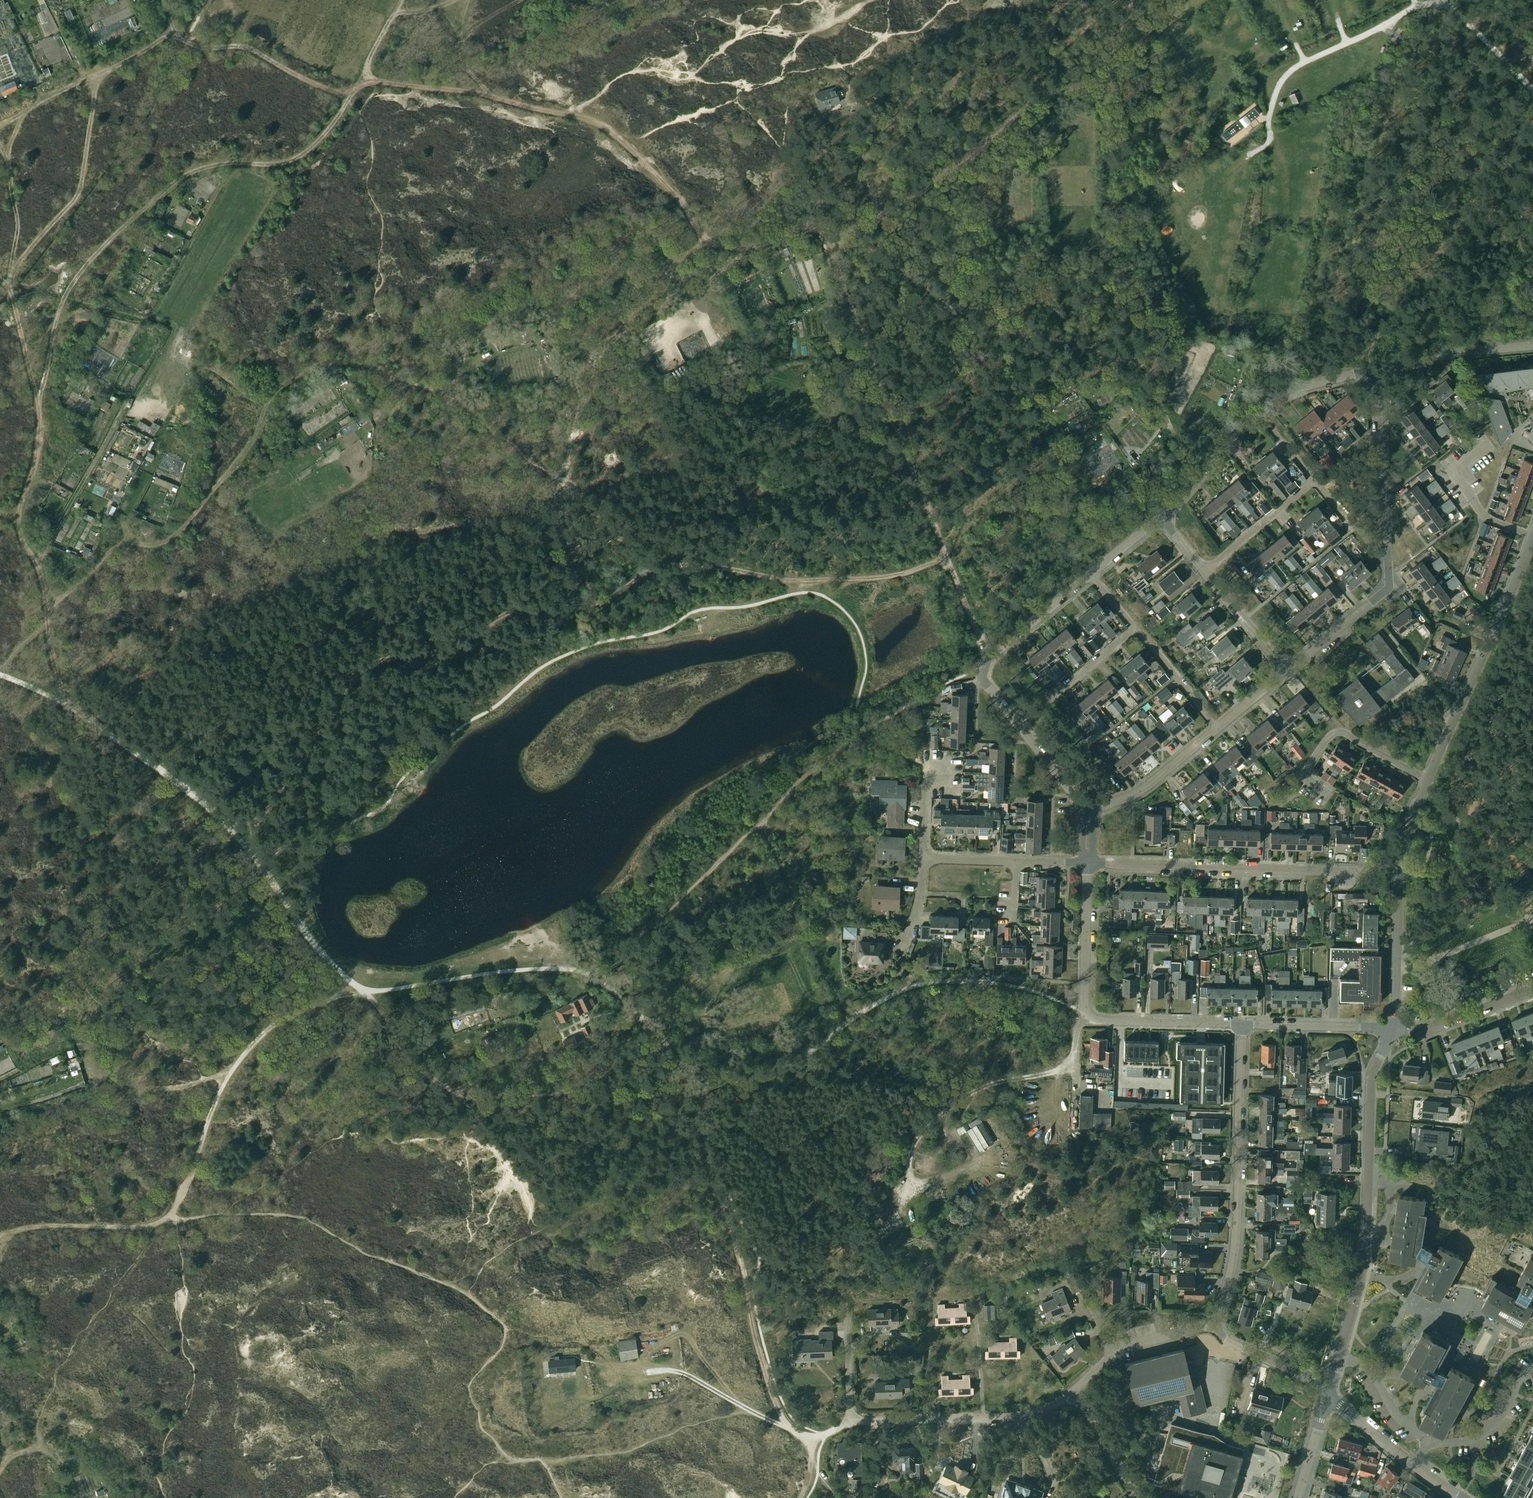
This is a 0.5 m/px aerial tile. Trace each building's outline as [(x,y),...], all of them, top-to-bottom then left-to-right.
[(70,10),(64,12),(68,20),(74,17),(70,10)] [(16,85),(2,91),(4,96),(18,90),(16,85)] [(836,88),(815,94),(821,114),(831,111),(830,107),(840,105),(836,88)] [(1299,92),(1289,96),(1292,104),(1303,100),(1299,92)] [(1253,109),(1222,134),(1227,140),(1258,116),(1253,109)] [(156,223),(154,228),(160,232),(163,227),(156,223)] [(786,246),(779,250),(782,257),(790,254),(787,248),(786,246)] [(148,248),(146,252),(153,256),(155,253),(148,248)] [(1494,372),(1490,368),(1484,373),(1484,374),(1477,375),(1490,391),(1532,384),(1532,387),(1531,387),(1532,389),(1532,366),(1530,366),(1527,362),(1521,367),(1521,368),(1512,369),(1509,365),(1502,370),(1502,371),(1494,372)] [(347,381),(343,375),(333,381),(338,387),(347,381)] [(1443,402),(1446,406),(1452,401),(1447,395),(1452,390),(1448,385),(1452,382),(1446,375),(1439,381),(1440,383),(1433,389),(1438,396),(1433,400),(1438,406),(1443,402)] [(1463,408),(1469,403),(1461,392),(1455,397),(1463,408)] [(1338,403),(1350,418),(1354,415),(1356,417),(1362,412),(1348,395),(1338,403)] [(1500,400),(1481,397),(1500,446),(1512,431),(1500,400)] [(1346,422),(1350,418),(1338,403),(1329,411),(1343,428),(1347,424),(1346,422)] [(1407,427),(1433,408),(1430,404),(1415,415),(1411,409),(1399,418),(1407,427)] [(1414,437),(1426,428),(1421,423),(1436,412),(1433,408),(1407,427),(1414,437)] [(1320,418),(1313,410),(1304,418),(1317,433),(1316,433),(1318,435),(1323,431),(1321,429),(1325,426),(1326,426),(1320,418)] [(1338,432),(1343,428),(1329,411),(1320,418),(1326,426),(1325,426),(1332,433),(1336,430),(1338,432)] [(1426,428),(1414,437),(1421,446),(1433,437),(1438,434),(1437,434),(1447,426),(1448,428),(1452,425),(1444,414),(1440,417),(1444,423),(1435,430),(1434,429),(1429,433),(1426,428)] [(1312,437),(1316,433),(1317,433),(1304,418),(1295,426),(1309,443),(1314,439),(1312,437)] [(354,420),(342,429),(346,436),(359,427),(354,420)] [(1363,434),(1356,425),(1349,430),(1357,439),(1363,434)] [(1437,434),(1438,434),(1440,438),(1450,430),(1448,428),(1447,426),(1437,434)] [(1345,449),(1354,442),(1350,437),(1341,444),(1345,449)] [(1428,456),(1440,447),(1433,437),(1421,446),(1428,456)] [(1524,452),(1511,448),(1508,455),(1521,459),(1524,452)] [(1286,488),(1286,489),(1290,494),(1299,486),(1294,481),(1292,483),(1284,472),(1287,470),(1272,451),(1262,459),(1277,477),(1286,488)] [(139,455),(135,462),(141,465),(144,458),(144,457),(141,456),(139,455)] [(1334,463),(1328,456),(1320,462),(1326,469),(1334,463)] [(1272,479),(1273,480),(1276,478),(1277,477),(1262,459),(1253,467),(1266,483),(1272,479)] [(1532,476),(1532,463),(1523,460),(1519,471),(1532,476)] [(1417,476),(1422,482),(1431,475),(1427,469),(1417,476)] [(1532,480),(1532,476),(1519,471),(1517,477),(1510,474),(1508,480),(1515,482),(1530,488),(1532,480)] [(178,489),(179,487),(158,478),(156,483),(173,490),(174,487),(177,489),(178,489)] [(1282,499),(1289,494),(1276,478),(1269,484),(1282,499)] [(1238,479),(1229,487),(1245,507),(1249,504),(1246,500),(1259,490),(1251,481),(1244,487),(1238,479)] [(1412,504),(1438,484),(1435,480),(1421,491),(1416,485),(1404,494),(1412,504)] [(1526,499),(1530,488),(1515,482),(1511,493),(1526,499)] [(1419,513),(1431,504),(1427,499),(1441,488),(1438,484),(1412,504),(1419,513)] [(1249,513),(1245,507),(1229,487),(1219,495),(1229,506),(1234,502),(1246,516),(1250,513),(1249,513)] [(1522,510),(1526,499),(1511,493),(1507,505),(1522,510)] [(1224,511),(1229,506),(1219,495),(1210,502),(1220,514),(1224,519),(1224,518),(1232,528),(1236,525),(1224,511)] [(1443,510),(1453,503),(1450,499),(1435,510),(1431,504),(1419,513),(1426,523),(1438,514),(1443,510)] [(1498,501),(1492,499),(1489,507),(1495,509),(1498,501)] [(1273,508),(1266,500),(1261,504),(1264,508),(1261,510),(1265,514),(1273,508)] [(1210,522),(1220,514),(1210,502),(1201,510),(1210,522)] [(1453,503),(1443,510),(1446,514),(1456,507),(1453,503)] [(1245,507),(1249,513),(1253,509),(1249,504),(1245,507)] [(111,505),(107,512),(113,515),(116,508),(111,505)] [(1518,521),(1522,510),(1507,505),(1502,516),(1518,521)] [(1322,533),(1332,545),(1342,537),(1335,529),(1329,533),(1321,524),(1327,519),(1317,507),(1307,515),(1322,533)] [(1330,508),(1324,512),(1328,517),(1334,512),(1330,508)] [(1438,514),(1426,523),(1433,532),(1445,523),(1438,514)] [(1318,536),(1322,533),(1307,515),(1298,523),(1307,535),(1313,530),(1318,536)] [(1228,531),(1232,528),(1224,518),(1224,519),(1220,522),(1228,531)] [(1488,523),(1484,522),(1480,532),(1484,533),(1488,523)] [(1492,544),(1507,549),(1511,538),(1496,532),(1492,544)] [(1351,533),(1348,536),(1356,545),(1359,543),(1351,533)] [(1284,554),(1287,558),(1295,568),(1299,564),(1288,550),(1293,546),(1284,534),(1274,542),(1284,554)] [(1317,549),(1306,535),(1300,540),(1311,554),(1317,549)] [(1274,561),(1284,554),(1274,542),(1265,550),(1274,561)] [(1503,560),(1507,549),(1492,544),(1488,555),(1503,560)] [(85,547),(82,554),(84,555),(88,557),(90,552),(91,549),(85,547)] [(1269,566),(1274,561),(1265,550),(1256,557),(1265,569),(1269,573),(1277,583),(1281,579),(1269,566)] [(1318,562),(1322,568),(1336,556),(1331,550),(1318,562)] [(1157,551),(1138,567),(1147,578),(1166,562),(1157,551)] [(1341,556),(1360,580),(1370,572),(1360,560),(1354,565),(1345,553),(1341,556)] [(1499,572),(1503,560),(1488,555),(1484,566),(1499,572)] [(1351,588),(1360,580),(1341,556),(1337,559),(1346,571),(1341,576),(1351,588)] [(1256,577),(1265,569),(1256,557),(1247,565),(1256,577)] [(1440,557),(1431,564),(1434,567),(1443,560),(1440,557)] [(1291,571),(1295,568),(1287,558),(1284,561),(1291,571)] [(1424,590),(1436,581),(1432,575),(1446,564),(1443,560),(1434,567),(1429,571),(1417,580),(1424,590)] [(1326,572),(1322,568),(1318,562),(1311,568),(1320,578),(1321,577),(1326,583),(1331,579),(1326,573),(1326,572)] [(1422,562),(1410,571),(1417,580),(1429,571),(1422,562)] [(1495,583),(1499,572),(1484,566),(1480,577),(1495,583)] [(1183,583),(1173,571),(1159,583),(1169,595),(1183,583)] [(1273,586),(1277,583),(1269,573),(1265,576),(1273,586)] [(1461,583),(1455,575),(1445,583),(1451,591),(1461,583)] [(1491,594),(1495,583),(1480,577),(1475,588),(1491,594)] [(1148,584),(1143,578),(1132,587),(1137,593),(1148,584)] [(1307,581),(1328,607),(1337,599),(1328,588),(1322,592),(1311,578),(1307,581)] [(1319,614),(1328,607),(1307,581),(1303,585),(1315,598),(1309,603),(1319,614)] [(1432,599),(1443,590),(1436,581),(1424,590),(1432,599)] [(1443,590),(1432,599),(1439,609),(1451,600),(1443,590)] [(1146,595),(1142,598),(1146,603),(1153,597),(1149,592),(1146,595)] [(1201,604),(1192,593),(1174,607),(1179,614),(1182,611),(1186,616),(1201,604)] [(1319,614),(1309,603),(1304,607),(1292,593),(1289,596),(1296,606),(1300,610),(1309,622),(1319,614)] [(1292,609),(1296,606),(1289,596),(1285,600),(1292,609)] [(1156,613),(1166,605),(1161,600),(1151,608),(1156,613)] [(1102,629),(1110,638),(1115,634),(1105,621),(1114,614),(1107,606),(1102,609),(1097,603),(1087,611),(1102,629)] [(1166,605),(1156,613),(1161,619),(1171,611),(1166,605)] [(1400,632),(1417,619),(1409,609),(1392,622),(1400,632)] [(1300,630),(1309,622),(1300,610),(1291,618),(1300,630)] [(1098,632),(1102,629),(1087,611),(1078,619),(1088,631),(1093,626),(1098,632)] [(1179,630),(1174,635),(1180,643),(1186,639),(1188,641),(1200,630),(1206,637),(1218,626),(1210,616),(1202,622),(1201,620),(1192,628),(1189,623),(1179,630)] [(1434,630),(1427,620),(1420,626),(1427,635),(1434,630)] [(1070,652),(1077,662),(1081,659),(1074,649),(1070,645),(1075,640),(1066,628),(1057,636),(1066,648),(1070,652)] [(1398,674),(1405,669),(1392,654),(1393,653),(1378,633),(1364,643),(1379,663),(1385,658),(1398,674)] [(1096,635),(1088,641),(1095,651),(1102,646),(1103,645),(1096,635)] [(1443,656),(1461,663),(1466,652),(1454,647),(1457,642),(1442,635),(1440,641),(1444,642),(1441,648),(1446,650),(1443,656)] [(1057,655),(1066,648),(1057,636),(1047,644),(1057,655)] [(1235,647),(1226,636),(1209,650),(1205,645),(1196,652),(1205,663),(1217,654),(1221,659),(1235,647)] [(1048,663),(1057,655),(1047,644),(1038,651),(1048,663)] [(1083,648),(1089,656),(1094,652),(1087,644),(1083,648)] [(1038,670),(1048,663),(1038,651),(1029,659),(1038,670)] [(1073,665),(1077,662),(1070,652),(1066,655),(1073,665)] [(1129,662),(1144,679),(1147,676),(1143,670),(1149,665),(1139,654),(1129,662)] [(1461,663),(1443,656),(1441,662),(1436,659),(1431,670),(1453,680),(1461,663)] [(1215,675),(1209,679),(1218,690),(1224,685),(1235,676),(1239,680),(1253,668),(1243,657),(1225,672),(1222,669),(1215,675)] [(1421,658),(1417,667),(1424,670),(1427,661),(1421,658)] [(1140,682),(1144,679),(1129,662),(1120,669),(1130,681),(1135,677),(1140,682)] [(1051,667),(1059,677),(1061,675),(1063,673),(1055,664),(1051,667)] [(1032,665),(1027,669),(1034,678),(1040,674),(1032,665)] [(1055,680),(1059,677),(1051,667),(1047,670),(1055,680)] [(1405,669),(1398,674),(1370,697),(1356,679),(1333,697),(1334,697),(1354,718),(1355,719),(1356,719),(1357,720),(1359,720),(1360,720),(1361,720),(1362,720),(1363,719),(1378,708),(1383,715),(1391,710),(1385,702),(1415,679),(1406,669),(1405,669)] [(1157,680),(1161,685),(1169,679),(1168,678),(1165,673),(1157,680)] [(1098,687),(1108,698),(1117,691),(1108,679),(1098,687)] [(1142,696),(1133,685),(1128,690),(1137,701),(1142,696)] [(1099,706),(1108,698),(1098,687),(1089,694),(1099,706)] [(1173,695),(1167,687),(1157,695),(1164,703),(1173,695)] [(1289,701),(1299,714),(1306,708),(1311,713),(1320,706),(1312,696),(1306,701),(1299,693),(1289,701)] [(941,707),(966,708),(967,695),(952,694),(951,704),(948,704),(948,702),(941,702),(941,707)] [(1093,710),(1099,706),(1089,694),(1080,702),(1101,727),(1105,724),(1093,710)] [(1112,703),(1119,712),(1123,709),(1115,700),(1112,703)] [(1292,720),(1299,714),(1289,701),(1279,710),(1286,718),(1280,723),(1287,732),(1296,725),(1292,720)] [(1097,731),(1101,727),(1080,702),(1071,710),(1080,721),(1085,717),(1097,731)] [(1115,716),(1119,712),(1112,703),(1108,706),(1115,716)] [(1168,709),(1183,726),(1192,718),(1183,706),(1177,711),(1172,705),(1172,706),(1168,709)] [(966,721),(966,708),(941,707),(941,712),(947,713),(947,711),(951,711),(951,720),(966,721)] [(1173,734),(1183,726),(1168,709),(1159,717),(1165,724),(1170,730),(1173,734)] [(1287,732),(1280,723),(1274,728),(1267,719),(1257,728),(1267,740),(1274,735),(1278,739),(1287,732)] [(965,733),(966,721),(951,720),(950,730),(946,729),(946,728),(940,727),(939,732),(965,733)] [(1158,722),(1155,724),(1164,735),(1168,731),(1163,725),(1160,721),(1158,722)] [(1142,740),(1152,752),(1161,744),(1152,732),(1146,737),(1135,723),(1131,726),(1138,736),(1142,740)] [(1134,739),(1138,736),(1131,726),(1127,729),(1134,739)] [(1099,737),(1105,733),(1101,728),(1095,732),(1099,737)] [(1260,746),(1267,740),(1257,728),(1247,736),(1253,745),(1247,749),(1255,759),(1264,751),(1260,746)] [(965,746),(965,733),(939,732),(939,737),(946,738),(946,736),(950,736),(950,745),(965,746)] [(1142,759),(1133,748),(1128,752),(1116,738),(1112,741),(1133,767),(1142,759)] [(1142,759),(1152,752),(1142,740),(1133,748),(1142,759)] [(1124,775),(1133,767),(1112,741),(1109,745),(1120,758),(1114,763),(1124,775)] [(1300,741),(1293,744),(1297,758),(1305,755),(1300,741)] [(1333,772),(1347,752),(1337,745),(1328,758),(1334,762),(1329,769),(1333,772)] [(1255,759),(1247,749),(1242,754),(1235,746),(1225,754),(1235,767),(1242,761),(1246,766),(1255,759)] [(978,760),(1004,761),(1005,748),(989,747),(989,757),(986,756),(986,755),(978,754),(978,760)] [(1357,759),(1347,752),(1333,772),(1337,775),(1341,768),(1348,772),(1357,759)] [(1228,773),(1235,767),(1225,754),(1214,763),(1221,771),(1215,776),(1223,785),(1232,778),(1228,773)] [(1104,762),(1111,772),(1116,768),(1108,759),(1104,762)] [(1004,773),(1004,761),(978,760),(978,764),(978,765),(985,765),(985,763),(989,764),(988,773),(1004,773)] [(1363,789),(1374,768),(1364,762),(1356,776),(1362,780),(1358,787),(1363,789)] [(1377,788),(1385,774),(1374,768),(1363,789),(1367,792),(1371,784),(1377,788)] [(1004,773),(988,773),(977,772),(977,785),(1003,786),(1004,773)] [(1223,785),(1215,776),(1210,781),(1203,772),(1193,781),(1203,793),(1210,787),(1214,792),(1223,785)] [(1326,772),(1322,778),(1326,781),(1330,775),(1326,772)] [(1383,801),(1395,779),(1385,774),(1377,788),(1383,791),(1379,798),(1383,801)] [(1330,776),(1326,781),(1331,784),(1335,778),(1330,776)] [(1383,801),(1384,801),(1388,803),(1392,796),(1398,799),(1406,785),(1395,779),(1383,801)] [(904,807),(905,787),(892,786),(892,781),(885,780),(885,782),(874,781),(874,793),(882,793),(881,806),(890,806),(890,824),(901,824),(902,807),(904,807)] [(1196,799),(1203,793),(1193,781),(1182,789),(1189,797),(1183,802),(1191,812),(1200,804),(1196,799)] [(1002,799),(1003,786),(977,785),(977,790),(984,790),(984,789),(988,789),(987,798),(1002,799)] [(1233,797),(1239,805),(1243,806),(1246,806),(1246,805),(1238,793),(1235,796),(1233,797)] [(1358,799),(1357,800),(1362,802),(1366,795),(1361,793),(1358,799)] [(956,814),(949,814),(949,809),(947,809),(948,799),(940,798),(940,808),(934,808),(933,825),(941,825),(941,833),(956,833),(956,814)] [(1379,798),(1374,808),(1379,811),(1384,801),(1383,801),(1379,798)] [(1016,812),(1042,814),(1042,801),(1027,800),(1027,810),(1023,809),(1023,808),(1016,808),(1016,812)] [(1144,827),(1161,828),(1161,818),(1168,819),(1168,815),(1171,815),(1171,807),(1159,807),(1159,814),(1145,814),(1144,827)] [(976,834),(977,815),(969,815),(969,810),(956,809),(956,814),(956,833),(956,834),(968,835),(968,834),(976,834)] [(977,815),(976,834),(991,834),(991,823),(999,823),(999,810),(984,810),(984,815),(977,815)] [(1255,810),(1255,823),(1264,823),(1265,810),(1255,810)] [(1220,844),(1221,812),(1216,811),(1216,825),(1217,825),(1217,829),(1208,829),(1207,844),(1220,844)] [(1275,811),(1267,811),(1267,821),(1275,821),(1275,811)] [(1041,826),(1042,814),(1016,812),(1016,818),(1023,818),(1023,816),(1026,816),(1026,825),(1041,826)] [(1233,845),(1233,829),(1224,829),(1224,826),(1226,826),(1226,812),(1221,812),(1220,844),(1233,845)] [(1245,845),(1246,819),(1241,819),(1241,826),(1243,826),(1242,830),(1233,829),(1233,845),(1245,845)] [(1246,819),(1245,845),(1258,845),(1259,830),(1250,830),(1250,826),(1251,826),(1251,819),(1246,819)] [(1283,848),(1284,822),(1279,822),(1279,829),(1280,829),(1280,833),(1271,833),(1270,848),(1283,848)] [(1296,849),(1296,833),(1287,833),(1287,830),(1289,830),(1289,823),(1284,822),(1283,848),(1296,849)] [(1308,849),(1309,823),(1304,823),(1304,830),(1305,830),(1305,834),(1296,833),(1296,849),(1308,849)] [(1309,823),(1308,849),(1321,849),(1322,834),(1312,834),(1313,830),(1314,830),(1314,823),(1309,823)] [(1204,824),(1200,824),(1196,824),(1196,836),(1204,836),(1204,824)] [(1041,839),(1041,826),(1026,825),(1026,835),(1022,835),(1022,833),(1015,833),(1015,838),(1041,839)] [(1347,850),(1348,831),(1341,831),(1341,826),(1330,825),(1329,837),(1335,838),(1335,850),(1347,850)] [(1348,831),(1347,850),(1359,851),(1360,838),(1366,838),(1366,826),(1355,826),(1354,832),(1348,831)] [(1161,837),(1161,828),(1144,827),(1144,840),(1167,841),(1166,846),(1179,846),(1179,834),(1167,833),(1167,837),(1161,837)] [(902,859),(904,838),(883,837),(882,857),(902,859)] [(1012,837),(1002,837),(1001,851),(1011,852),(1012,837)] [(1040,852),(1041,839),(1015,838),(1014,843),(1021,843),(1021,841),(1025,841),(1025,851),(1040,852)] [(1037,891),(1054,892),(1055,877),(1029,876),(1029,882),(1037,882),(1037,891)] [(1531,879),(1514,885),(1520,899),(1528,895),(1527,892),(1532,890),(1532,885),(1531,879)] [(897,908),(898,887),(878,887),(877,907),(897,908)] [(1131,906),(1132,890),(1119,890),(1119,895),(1113,894),(1112,909),(1119,909),(1119,906),(1125,906),(1125,909),(1125,919),(1131,919),(1131,912),(1131,906)] [(1131,906),(1144,906),(1144,891),(1132,890),(1131,906)] [(1054,906),(1054,892),(1037,891),(1036,900),(1028,900),(1028,905),(1040,905),(1051,906),(1054,906)] [(1143,911),(1156,912),(1156,891),(1144,891),(1144,906),(1143,911)] [(1156,912),(1155,920),(1161,920),(1162,907),(1169,907),(1169,891),(1156,891),(1156,912)] [(1195,926),(1196,896),(1183,896),(1182,912),(1189,912),(1188,925),(1195,926)] [(1207,912),(1208,897),(1196,896),(1195,926),(1195,927),(1201,927),(1202,912),(1207,912)] [(1220,913),(1221,897),(1208,897),(1207,912),(1215,913),(1214,926),(1220,926),(1220,919),(1220,913)] [(1221,897),(1220,913),(1233,913),(1233,897),(1221,897)] [(1258,927),(1259,898),(1247,898),(1246,914),(1253,914),(1253,927),(1258,927)] [(1272,914),(1272,899),(1259,898),(1258,927),(1258,934),(1264,934),(1264,914),(1272,914)] [(1284,934),(1285,899),(1272,899),(1272,914),(1279,914),(1278,927),(1279,928),(1279,934),(1284,934)] [(1285,899),(1284,934),(1287,935),(1288,928),(1289,928),(1290,915),(1297,915),(1297,899),(1285,899)] [(1363,929),(1379,930),(1379,913),(1376,913),(1376,908),(1363,907),(1363,913),(1358,913),(1358,929),(1363,929)] [(1041,926),(1059,926),(1059,912),(1051,912),(1039,911),(1034,911),(1033,916),(1041,917),(1041,926)] [(943,932),(944,916),(931,916),(930,926),(921,926),(920,938),(934,939),(934,932),(943,932)] [(944,916),(943,932),(953,933),(952,939),(964,940),(964,927),(957,927),(957,917),(944,916)] [(992,945),(993,933),(993,924),(989,924),(989,918),(973,917),(972,932),(985,932),(984,945),(992,945)] [(856,926),(843,926),(843,937),(855,937),(856,926)] [(1058,941),(1059,926),(1041,926),(1041,935),(1033,935),(1032,940),(1058,941)] [(1363,929),(1358,929),(1348,928),(1347,938),(1354,939),(1354,936),(1362,936),(1362,946),(1378,946),(1379,930),(1363,929)] [(1200,934),(1190,934),(1190,936),(1192,936),(1191,948),(1199,948),(1200,934)] [(1147,947),(1167,948),(1168,936),(1147,935),(1147,947)] [(1011,945),(1010,945),(1002,945),(1002,937),(997,937),(996,963),(1011,963),(1011,945)] [(1011,945),(1011,963),(1025,964),(1025,946),(1016,946),(1016,937),(1011,937),(1010,945),(1011,945)] [(883,959),(883,943),(859,942),(859,958),(883,959)] [(1044,960),(1061,961),(1062,947),(1036,946),(1036,943),(1032,943),(1031,953),(1036,953),(1036,951),(1044,951),(1044,960)] [(1330,947),(1330,960),(1343,960),(1343,948),(1330,947)] [(1340,979),(1339,1000),(1362,1000),(1362,1002),(1379,1003),(1380,957),(1380,954),(1378,954),(1378,948),(1355,948),(1355,958),(1359,958),(1358,980),(1340,979)] [(929,957),(928,965),(941,965),(941,957),(929,957)] [(1061,975),(1061,961),(1044,960),(1043,961),(1036,961),(1036,965),(1043,965),(1043,975),(1061,975)] [(1198,961),(1189,960),(1188,973),(1197,974),(1198,961)] [(1201,960),(1200,976),(1208,976),(1209,961),(1201,960)] [(1144,962),(1135,962),(1135,975),(1144,975),(1144,962)] [(1231,1004),(1232,988),(1224,988),(1225,969),(1220,969),(1220,975),(1219,975),(1219,982),(1219,988),(1219,1003),(1231,1004)] [(1191,980),(1180,979),(1180,971),(1174,971),(1174,982),(1178,982),(1178,996),(1191,997),(1191,980)] [(1168,980),(1168,973),(1153,972),(1152,979),(1151,979),(1150,996),(1164,996),(1164,980),(1168,980)] [(1125,973),(1125,974),(1117,973),(1116,983),(1122,983),(1122,995),(1136,995),(1136,978),(1134,978),(1134,973),(1125,973)] [(1244,1004),(1244,976),(1239,976),(1239,988),(1232,988),(1231,1004),(1244,1004)] [(1244,976),(1244,1004),(1256,1004),(1257,989),(1249,988),(1249,976),(1244,976)] [(1283,983),(1283,977),(1278,977),(1278,990),(1271,990),(1271,984),(1265,984),(1264,999),(1270,999),(1270,1005),(1283,1005),(1283,989),(1283,983)] [(1308,1006),(1309,977),(1303,977),(1303,990),(1296,990),(1295,1005),(1308,1006)] [(1309,977),(1308,1006),(1320,1006),(1321,990),(1313,990),(1314,977),(1309,977)] [(1219,988),(1206,987),(1206,1003),(1219,1003),(1219,988)] [(1295,1005),(1296,990),(1283,989),(1283,1005),(1295,1005)] [(588,1000),(586,995),(569,1004),(569,1005),(561,1008),(555,1011),(561,1023),(569,1019),(567,1014),(572,1011),(575,1017),(592,1008),(591,1006),(595,1004),(592,998),(588,1000)] [(1524,1016),(1530,1030),(1532,1029),(1532,1012),(1524,1016)] [(1518,1035),(1530,1030),(1524,1016),(1513,1020),(1518,1035)] [(585,1037),(595,1033),(590,1024),(581,1028),(585,1037)] [(1487,1030),(1492,1045),(1504,1040),(1499,1026),(1487,1030)] [(1511,1039),(1507,1028),(1501,1031),(1505,1042),(1511,1039)] [(1495,1050),(1492,1045),(1487,1030),(1475,1034),(1481,1049),(1488,1047),(1492,1058),(1497,1056),(1495,1050)] [(610,1039),(607,1034),(601,1037),(603,1042),(604,1043),(610,1040),(610,1039)] [(1474,1052),(1481,1049),(1475,1034),(1464,1039),(1469,1054),(1472,1059),(1476,1058),(1474,1052)] [(490,1035),(485,1038),(488,1044),(493,1041),(490,1035)] [(575,1035),(564,1041),(568,1049),(579,1043),(575,1035)] [(1106,1038),(1091,1038),(1090,1058),(1104,1058),(1103,1066),(1111,1066),(1112,1051),(1105,1051),(1106,1038)] [(1472,1059),(1469,1054),(1464,1039),(1452,1043),(1457,1058),(1464,1055),(1471,1072),(1476,1070),(1472,1059)] [(1124,1041),(1123,1059),(1135,1059),(1135,1041),(1124,1041)] [(1135,1041),(1135,1059),(1146,1059),(1146,1042),(1135,1041)] [(1146,1042),(1146,1059),(1157,1060),(1157,1042),(1146,1042)] [(1179,1042),(1179,1052),(1180,1052),(1180,1058),(1184,1058),(1184,1063),(1183,1063),(1183,1081),(1184,1081),(1184,1092),(1182,1092),(1182,1101),(1220,1102),(1220,1093),(1219,1093),(1219,1082),(1220,1082),(1221,1064),(1219,1064),(1220,1053),(1221,1053),(1221,1044),(1179,1042)] [(1261,1044),(1261,1060),(1267,1060),(1267,1066),(1273,1066),(1273,1061),(1274,1061),(1274,1045),(1261,1044)] [(1300,1046),(1286,1045),(1285,1062),(1291,1062),(1291,1067),(1291,1071),(1292,1073),(1295,1073),(1295,1077),(1297,1077),(1297,1088),(1306,1088),(1307,1058),(1300,1058),(1300,1046)] [(1342,1047),(1328,1051),(1330,1058),(1317,1062),(1321,1073),(1333,1069),(1331,1064),(1346,1060),(1342,1047)] [(1461,1071),(1453,1049),(1445,1051),(1453,1074),(1461,1071)] [(1495,1050),(1497,1056),(1499,1060),(1503,1059),(1499,1049),(1495,1050)] [(1476,1058),(1472,1059),(1476,1070),(1480,1068),(1476,1058)] [(1500,1067),(1497,1061),(1488,1065),(1490,1071),(1500,1067)] [(1420,1066),(1405,1064),(1403,1078),(1418,1080),(1418,1083),(1425,1084),(1426,1070),(1420,1069),(1420,1066)] [(1324,1092),(1324,1099),(1336,1099),(1336,1094),(1351,1094),(1351,1092),(1352,1092),(1352,1086),(1351,1086),(1351,1075),(1337,1074),(1337,1075),(1329,1074),(1329,1093),(1324,1092)] [(1434,1092),(1451,1093),(1451,1095),(1454,1095),(1458,1095),(1458,1090),(1457,1090),(1457,1088),(1452,1088),(1452,1082),(1435,1081),(1434,1092)] [(1080,1094),(1079,1127),(1111,1129),(1111,1113),(1092,1112),(1093,1095),(1080,1094)] [(1260,1107),(1272,1107),(1273,1095),(1260,1095),(1260,1107)] [(1424,1101),(1423,1116),(1448,1119),(1450,1106),(1461,1107),(1462,1099),(1453,1098),(1452,1098),(1452,1100),(1452,1104),(1424,1101)] [(1321,1117),(1350,1118),(1350,1106),(1334,1105),(1334,1113),(1321,1113),(1321,1117)] [(1272,1120),(1272,1119),(1272,1113),(1272,1107),(1260,1107),(1259,1119),(1272,1120)] [(1186,1112),(1174,1112),(1173,1122),(1185,1123),(1186,1112)] [(1349,1131),(1350,1118),(1321,1117),(1321,1122),(1334,1122),(1333,1130),(1349,1131)] [(1202,1132),(1219,1132),(1220,1119),(1192,1118),(1192,1138),(1202,1138),(1202,1132)] [(1272,1120),(1259,1119),(1259,1131),(1284,1132),(1284,1126),(1278,1126),(1278,1120),(1272,1120)] [(966,1131),(978,1152),(994,1142),(982,1121),(976,1124),(976,1125),(966,1131)] [(1421,1128),(1419,1150),(1452,1154),(1453,1146),(1448,1145),(1449,1131),(1421,1128)] [(1283,1138),(1284,1132),(1259,1131),(1259,1144),(1271,1144),(1271,1138),(1283,1138)] [(1302,1134),(1298,1134),(1298,1142),(1286,1141),(1286,1148),(1301,1148),(1302,1134)] [(1201,1158),(1218,1158),(1219,1145),(1206,1145),(1206,1142),(1195,1141),(1195,1156),(1190,1155),(1189,1164),(1201,1164),(1201,1158)] [(1320,1154),(1348,1155),(1349,1143),(1333,1142),(1333,1148),(1317,1148),(1317,1144),(1304,1143),(1304,1154),(1320,1154)] [(1463,1145),(1456,1144),(1454,1162),(1461,1162),(1463,1145)] [(1303,1151),(1286,1151),(1286,1159),(1298,1159),(1298,1163),(1296,1163),(1296,1169),(1303,1169),(1303,1151)] [(1348,1167),(1348,1155),(1320,1154),(1320,1159),(1332,1159),(1332,1167),(1348,1167)] [(1258,1168),(1283,1169),(1283,1163),(1271,1163),(1271,1157),(1258,1156),(1258,1168)] [(1283,1174),(1283,1169),(1258,1168),(1257,1181),(1271,1181),(1271,1174),(1283,1174)] [(1189,1190),(1199,1190),(1199,1184),(1218,1184),(1218,1171),(1193,1170),(1193,1181),(1187,1181),(1187,1182),(1178,1181),(1178,1189),(1189,1190)] [(1175,1181),(1164,1180),(1164,1189),(1175,1189),(1175,1181)] [(1431,1194),(1422,1189),(1418,1198),(1400,1195),(1391,1251),(1390,1258),(1405,1260),(1416,1262),(1417,1254),(1427,1259),(1415,1282),(1413,1287),(1424,1293),(1426,1288),(1442,1296),(1449,1283),(1450,1282),(1476,1286),(1485,1291),(1489,1293),(1483,1306),(1512,1322),(1522,1327),(1532,1305),(1532,1302),(1531,1301),(1532,1299),(1532,1297),(1532,1256),(1531,1255),(1523,1270),(1519,1278),(1524,1281),(1519,1291),(1492,1276),(1491,1280),(1460,1264),(1463,1258),(1436,1243),(1433,1249),(1423,1243),(1426,1225),(1427,1219),(1431,1194)] [(1257,1205),(1283,1206),(1283,1200),(1283,1199),(1276,1199),(1276,1193),(1270,1193),(1257,1193),(1257,1205)] [(1317,1223),(1333,1224),(1334,1195),(1318,1194),(1317,1223)] [(1217,1197),(1192,1196),(1192,1205),(1189,1205),(1189,1216),(1200,1216),(1200,1210),(1217,1210),(1217,1197)] [(1290,1206),(1283,1206),(1257,1205),(1256,1217),(1274,1218),(1276,1216),(1276,1212),(1296,1212),(1296,1208),(1296,1206),(1293,1206),(1291,1206),(1290,1206)] [(1199,1229),(1192,1229),(1192,1242),(1204,1242),(1204,1236),(1216,1236),(1217,1223),(1199,1222),(1199,1229)] [(1298,1224),(1283,1224),(1283,1232),(1295,1233),(1295,1227),(1298,1227),(1298,1224)] [(1171,1235),(1171,1238),(1186,1239),(1187,1229),(1179,1229),(1179,1235),(1171,1235)] [(1269,1244),(1286,1244),(1286,1238),(1276,1238),(1276,1230),(1269,1229),(1269,1232),(1256,1231),(1256,1244),(1269,1244)] [(1162,1242),(1161,1256),(1176,1256),(1176,1242),(1162,1242)] [(1190,1265),(1210,1266),(1211,1252),(1196,1252),(1196,1244),(1181,1243),(1181,1256),(1190,1256),(1190,1265)] [(1286,1251),(1286,1244),(1269,1244),(1256,1244),(1255,1256),(1269,1256),(1269,1250),(1286,1251)] [(1153,1266),(1153,1272),(1146,1272),(1146,1280),(1138,1280),(1137,1301),(1151,1301),(1151,1288),(1158,1288),(1159,1266),(1153,1266)] [(1105,1277),(1104,1300),(1119,1300),(1120,1284),(1126,1284),(1126,1271),(1120,1271),(1120,1278),(1105,1277)] [(1276,1271),(1272,1286),(1284,1290),(1288,1274),(1276,1271)] [(1257,1274),(1255,1280),(1269,1284),(1271,1276),(1266,1274),(1265,1276),(1257,1274)] [(1167,1275),(1159,1275),(1159,1283),(1167,1283),(1167,1275)] [(1083,1299),(1074,1276),(1067,1279),(1076,1302),(1082,1300),(1083,1299)] [(1204,1284),(1194,1284),(1194,1277),(1177,1277),(1177,1284),(1184,1284),(1184,1298),(1203,1299),(1204,1284)] [(1295,1281),(1289,1304),(1307,1309),(1309,1304),(1309,1301),(1312,1292),(1303,1290),(1304,1287),(1305,1287),(1306,1284),(1295,1281)] [(1266,1286),(1256,1283),(1254,1289),(1264,1292),(1266,1286)] [(1062,1289),(1052,1292),(1055,1298),(1041,1303),(1044,1310),(1039,1312),(1038,1314),(1040,1318),(1042,1319),(1053,1315),(1055,1320),(1061,1318),(1060,1315),(1071,1310),(1062,1289)] [(1242,1305),(1238,1321),(1251,1324),(1253,1315),(1255,1316),(1257,1310),(1260,1310),(1264,1295),(1257,1293),(1254,1302),(1251,1301),(1251,1300),(1245,1298),(1243,1305),(1242,1305)] [(952,1308),(953,1323),(969,1322),(969,1315),(966,1315),(965,1303),(959,1303),(959,1307),(952,1308)] [(953,1323),(952,1308),(944,1308),(944,1304),(938,1305),(938,1316),(935,1317),(936,1324),(953,1323)] [(868,1310),(869,1325),(882,1324),(882,1325),(898,1324),(897,1308),(868,1310)] [(1071,1329),(1054,1336),(1056,1343),(1074,1336),(1071,1329)] [(1438,1368),(1453,1341),(1442,1335),(1440,1338),(1424,1330),(1407,1362),(1402,1370),(1425,1382),(1428,1377),(1438,1382),(1429,1400),(1426,1406),(1424,1409),(1428,1411),(1425,1417),(1421,1423),(1425,1425),(1444,1435),(1447,1429),(1453,1419),(1457,1411),(1460,1406),(1474,1380),(1451,1367),(1448,1373),(1438,1368)] [(832,1357),(831,1344),(831,1340),(833,1340),(832,1331),(819,1332),(819,1340),(810,1341),(810,1339),(793,1340),(794,1361),(811,1360),(811,1358),(832,1357)] [(1002,1357),(1002,1342),(994,1342),(994,1338),(988,1338),(989,1350),(985,1350),(986,1358),(1002,1357)] [(1002,1342),(1002,1357),(1019,1357),(1019,1349),(1016,1349),(1016,1338),(1010,1338),(1010,1342),(1002,1342)] [(1060,1350),(1053,1355),(1063,1368),(1084,1351),(1074,1338),(1064,1346),(1062,1344),(1058,1347),(1060,1350)] [(620,1360),(638,1357),(635,1339),(617,1342),(620,1360)] [(1179,1401),(1183,1416),(1206,1410),(1195,1367),(1193,1361),(1186,1362),(1183,1349),(1125,1363),(1135,1404),(1148,1400),(1150,1408),(1179,1401)] [(549,1362),(550,1372),(576,1370),(575,1360),(560,1361),(560,1356),(555,1357),(555,1361),(549,1362)] [(955,1379),(956,1395),(973,1394),(972,1386),(969,1386),(969,1375),(963,1375),(963,1379),(955,1379)] [(956,1395),(955,1379),(948,1380),(947,1376),(941,1376),(942,1388),(939,1388),(939,1395),(956,1395)] [(875,1397),(902,1396),(901,1392),(909,1391),(909,1378),(900,1379),(900,1381),(875,1382),(875,1397)] [(1254,1389),(1248,1408),(1277,1416),(1282,1398),(1254,1389)] [(1146,1475),(1146,1480),(1207,1497),(1230,1497),(1244,1450),(1230,1446),(1196,1431),(1171,1424),(1156,1478),(1146,1475)] [(1513,1497),(1523,1497),(1530,1486),(1527,1484),(1532,1473),(1532,1432),(1510,1475),(1513,1477),(1504,1493),(1513,1497)] [(1339,1438),(1336,1449),(1350,1453),(1349,1458),(1366,1463),(1368,1457),(1358,1454),(1359,1450),(1361,1450),(1362,1445),(1354,1442),(1339,1438)] [(860,1443),(838,1443),(838,1456),(845,1456),(845,1466),(854,1466),(854,1474),(861,1474),(860,1443)] [(893,1449),(893,1460),(902,1460),(903,1472),(916,1471),(917,1477),(923,1477),(922,1463),(914,1464),(913,1448),(893,1449)] [(1370,1458),(1368,1463),(1376,1465),(1377,1460),(1374,1459),(1375,1457),(1371,1456),(1370,1458)] [(1332,1463),(1329,1475),(1344,1479),(1343,1482),(1351,1484),(1355,1467),(1348,1465),(1347,1467),(1332,1463)] [(1362,1471),(1373,1474),(1376,1467),(1364,1463),(1362,1471)] [(947,1465),(939,1480),(947,1484),(946,1487),(956,1492),(958,1489),(965,1493),(973,1478),(965,1474),(966,1471),(956,1466),(954,1469),(947,1465)] [(1398,1475),(1387,1467),(1376,1481),(1377,1481),(1374,1485),(1378,1488),(1381,1485),(1388,1489),(1389,1489),(1393,1485),(1392,1484),(1398,1475)] [(880,1475),(873,1473),(869,1483),(876,1486),(880,1475)] [(864,1494),(863,1479),(851,1479),(852,1495),(864,1494)] [(1008,1480),(1006,1486),(1004,1485),(1001,1495),(1003,1496),(1003,1497),(1040,1497),(1042,1490),(1008,1480)] [(1408,1481),(1403,1489),(1418,1497),(1434,1497),(1432,1496),(1433,1494),(1429,1492),(1428,1493),(1426,1492),(1426,1493),(1422,1490),(1423,1490),(1408,1481)]
